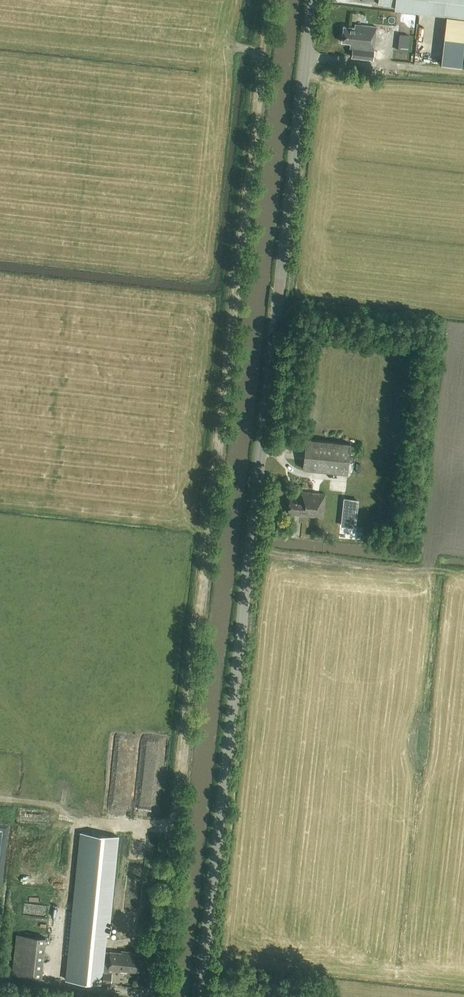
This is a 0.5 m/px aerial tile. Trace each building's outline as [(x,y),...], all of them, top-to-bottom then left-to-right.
[(378,3),(395,5),(394,9),(446,14),(441,63),(461,65),(463,41),(463,0),(378,0),(378,3)] [(353,48),(352,53),(352,57),(373,59),(376,27),(355,24),(354,28),(343,27),(342,42),(350,43),(350,45),(355,45),(355,48),(353,48)] [(306,439),(303,469),(347,474),(351,444),(306,439)] [(290,499),(288,514),(323,518),(325,494),(302,492),(301,500),(290,499)] [(342,496),(340,521),(353,523),(355,497),(342,496)] [(150,820),(152,789),(142,788),(140,819),(150,820)] [(141,955),(130,954),(105,951),(116,836),(82,833),(68,980),(102,984),(102,983),(111,984),(112,971),(112,969),(140,972),(141,955)] [(24,910),(47,915),(49,906),(27,901),(24,910)] [(19,929),(19,935),(16,935),(11,975),(42,978),(46,938),(30,936),(30,930),(19,929)]
